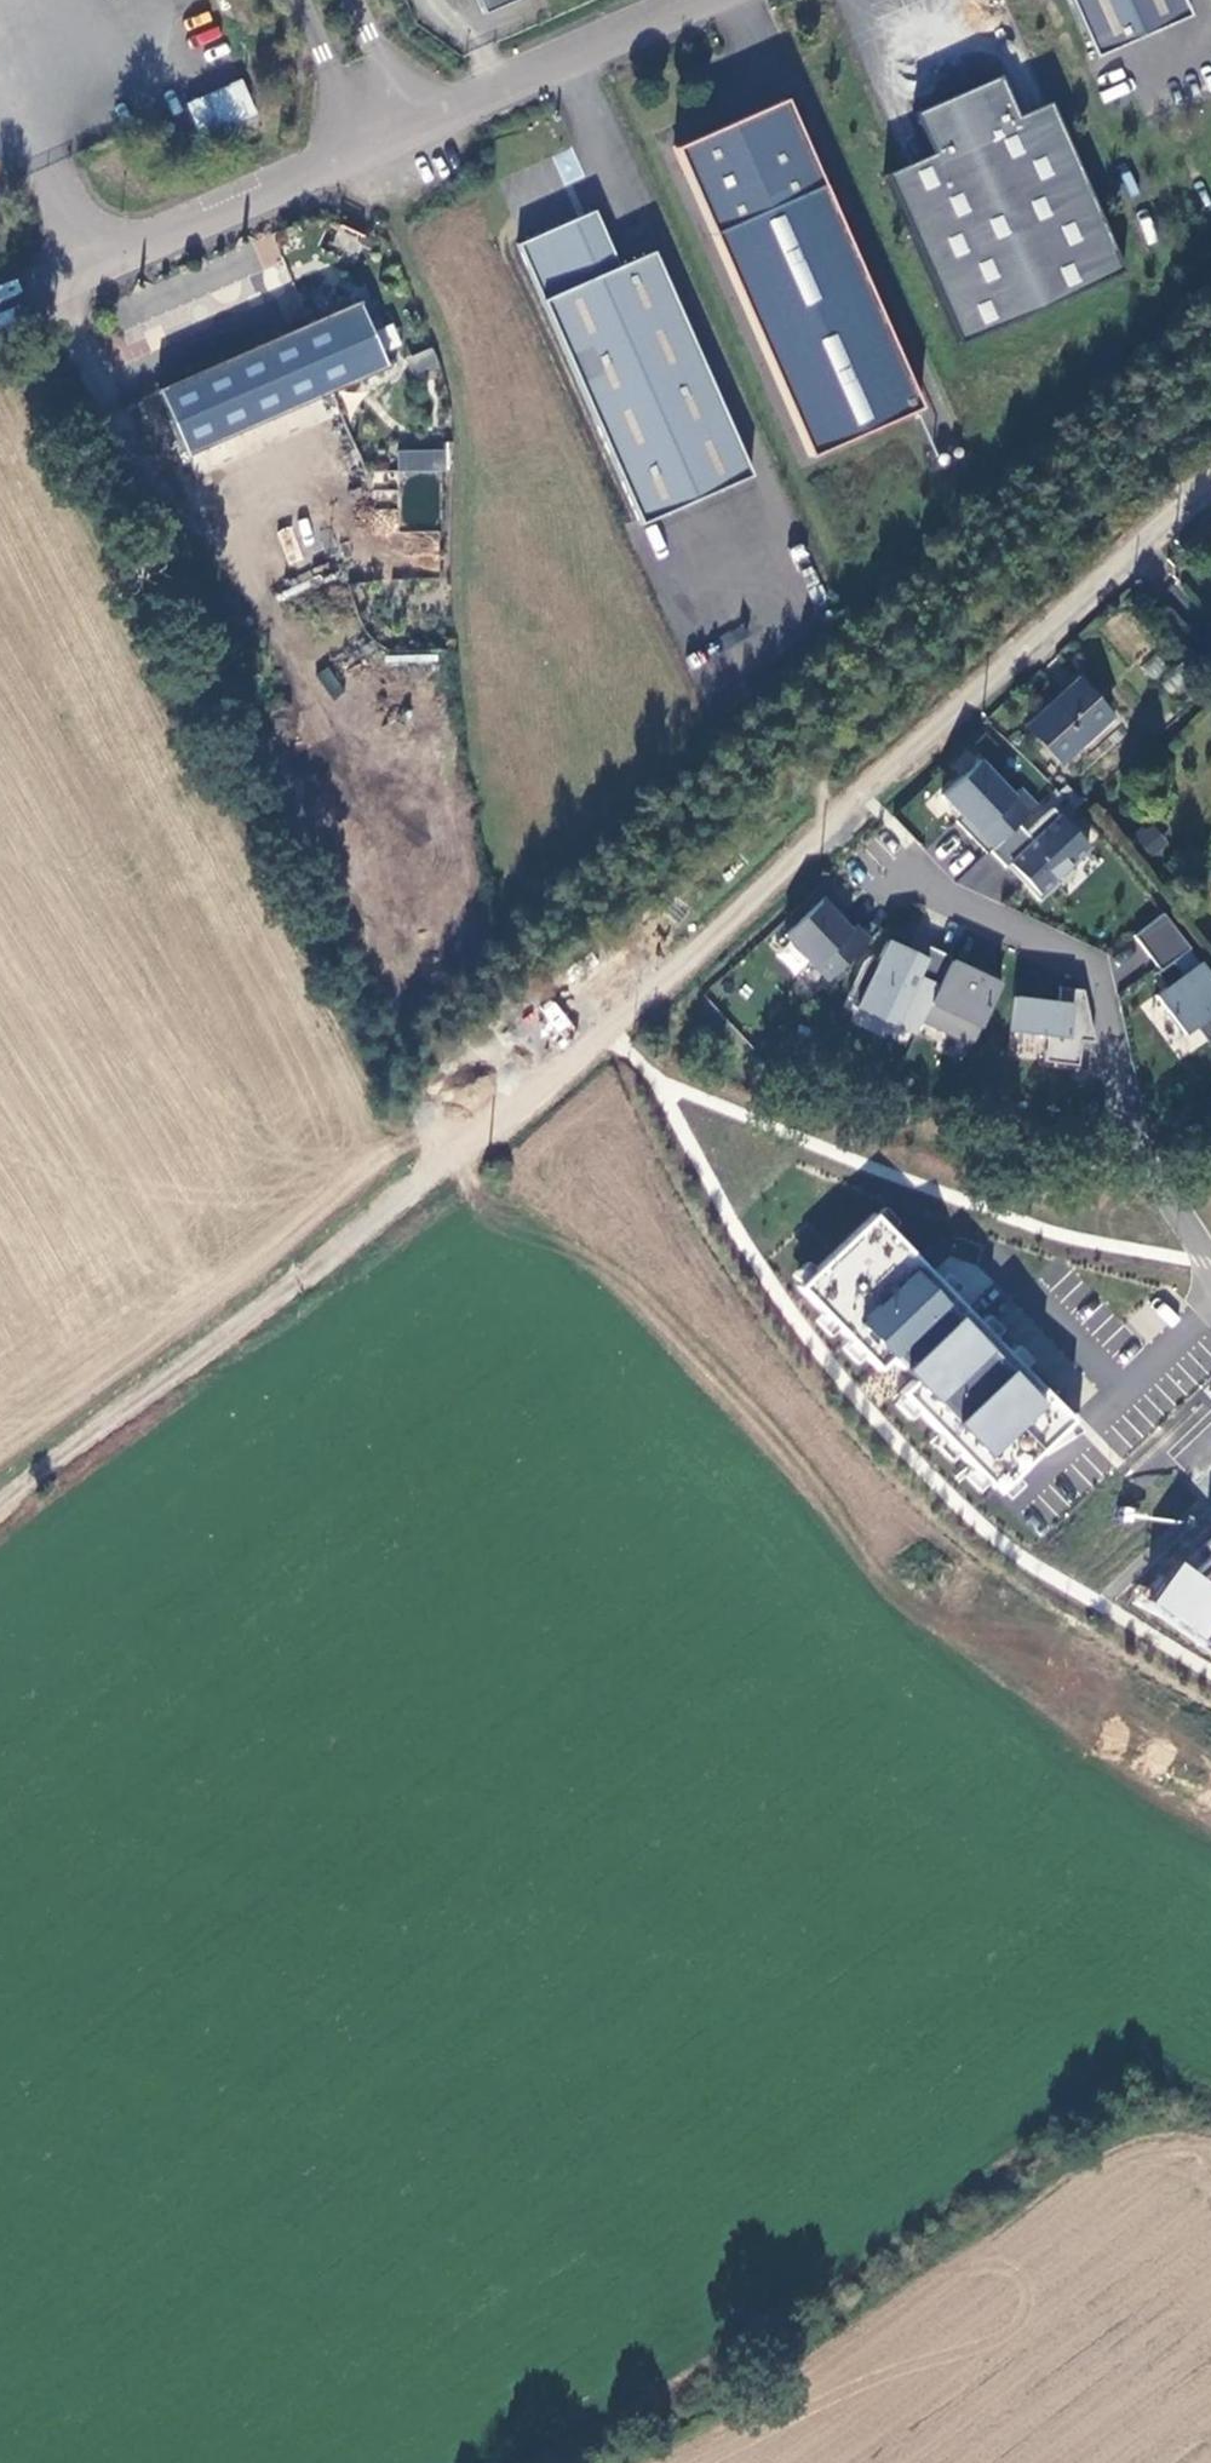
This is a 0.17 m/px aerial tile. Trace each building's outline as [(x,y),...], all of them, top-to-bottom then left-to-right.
[(480,16),(515,0),(473,0),(480,16)] [(1093,60),(1187,19),(1179,0),(1066,0),(1093,60)] [(955,347),(1120,275),(1046,105),(1014,119),(1003,93),(1006,92),(1000,77),(910,117),(928,157),(880,178),(955,347)] [(244,80),(187,99),(201,138),(257,118),(244,80)] [(781,101),(670,150),(810,457),(921,407),(781,101)] [(523,241),(513,245),(636,526),(747,478),(648,253),(615,268),(590,212),(523,241)] [(160,391),(191,455),(390,366),(362,303),(160,391)] [(412,374),(439,365),(433,348),(406,357),(412,374)] [(271,442),(337,414),(329,396),(263,424),(271,442)] [(399,525),(440,526),(443,449),(401,447),(399,525)] [(294,529),(281,530),(285,559),(298,557),(294,529)] [(1060,764),(1112,717),(1078,680),(1027,725),(1060,764)] [(956,820),(987,853),(990,850),(1019,823),(1038,805),(1022,788),(1014,795),(980,760),(942,795),(962,815),(956,820)] [(1019,823),(990,850),(1007,868),(1011,863),(1027,881),(1024,884),(1040,901),(1059,884),(1055,880),(1091,847),(1053,808),(1027,832),(1019,823)] [(1150,826),(1136,838),(1151,854),(1164,842),(1150,826)] [(822,894),(782,933),(826,980),(870,938),(856,922),(852,926),(822,894)] [(1164,913),(1134,935),(1160,970),(1156,972),(1167,988),(1156,996),(1183,1034),(1195,1025),(1207,1042),(1210,1040),(1210,976),(1201,962),(1183,976),(1173,961),(1191,948),(1164,913)] [(916,1034),(923,1020),(951,960),(953,957),(924,943),(915,963),(905,958),(909,950),(889,940),(880,959),(872,955),(865,962),(848,997),(860,1003),(897,1020),(895,1024),(896,1024),(916,1034)] [(972,970),(951,960),(923,1020),(972,1043),(1003,978),(984,969),(982,975),(972,970)] [(982,975),(984,969),(974,965),(972,970),(982,975)] [(1014,995),(1010,1032),(1047,1035),(1044,1061),(1078,1065),(1081,1040),(1094,1041),(1083,989),(1059,987),(1058,1000),(1014,995)] [(547,1036),(568,1033),(563,1001),(543,1004),(547,1036)] [(858,1007),(896,1024),(895,1024),(897,1020),(860,1003),(858,1007)] [(899,1390),(997,1489),(1073,1415),(968,1306),(875,1209),(798,1280),(880,1366),(893,1353),(913,1375),(899,1390)] [(1210,1642),(1210,1564),(1201,1574),(1184,1561),(1155,1604),(1210,1642)]
